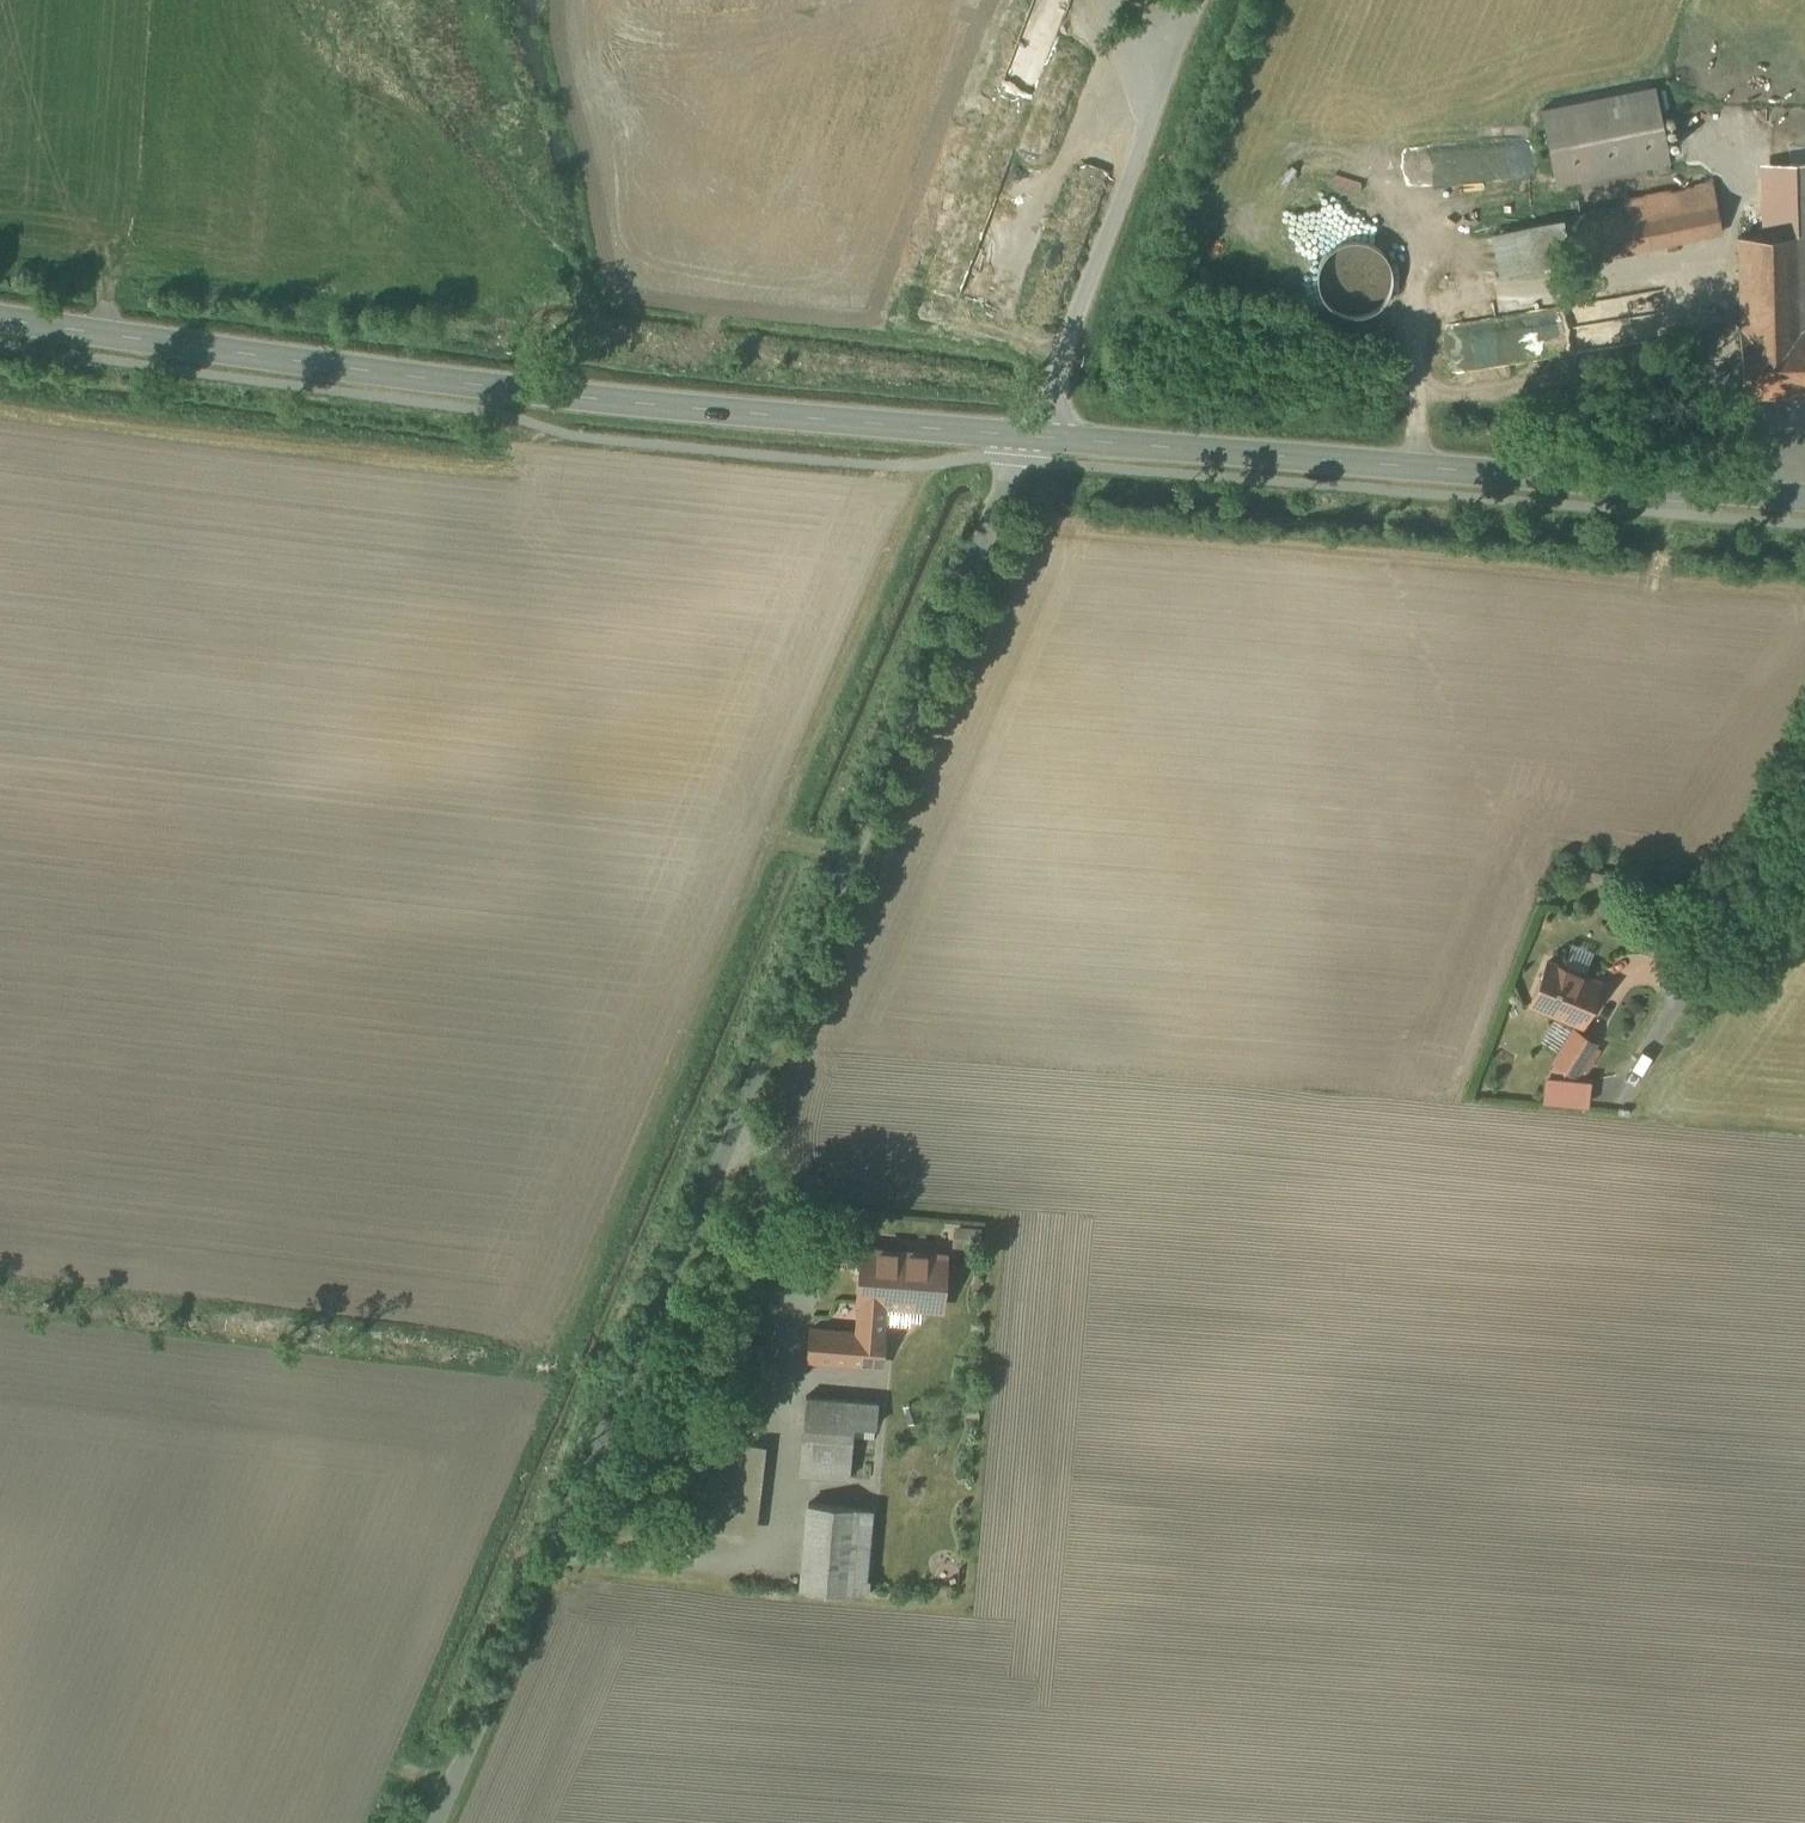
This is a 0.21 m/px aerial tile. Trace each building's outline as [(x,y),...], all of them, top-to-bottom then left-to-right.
[(1654,86),(1542,109),(1557,185),(1669,162),(1654,86)] [(1773,165),(1776,236),(1738,236),(1741,327),(1739,327),(1742,398),(1804,396),(1804,163),(1773,165)] [(1713,184),(1624,202),(1624,205),(1564,218),(1573,263),(1722,233),(1713,184)] [(1363,316),(1377,310),(1385,301),(1390,290),(1392,278),(1390,266),(1384,255),(1375,247),(1364,242),(1352,241),(1340,243),(1330,250),(1320,261),(1316,275),(1317,289),(1324,302),(1335,312),(1349,317),(1363,316)] [(1598,982),(1548,961),(1530,1003),(1551,1012),(1552,1011),(1582,1023),(1598,982)] [(1595,1043),(1573,1029),(1554,1059),(1576,1074),(1595,1043)] [(945,1256),(862,1249),(858,1301),(860,1302),(857,1332),(882,1334),(885,1304),(941,1308),(945,1256)] [(857,1332),(811,1329),(809,1359),(881,1365),(884,1334),(882,1334),(857,1332)] [(877,1402),(806,1396),(799,1474),(849,1478),(854,1424),(875,1426),(877,1402)] [(767,1445),(712,1439),(701,1530),(756,1536),(767,1445)] [(1117,1531),(809,1503),(801,1589),(867,1595),(869,1579),(1110,1601),(1117,1531)]
